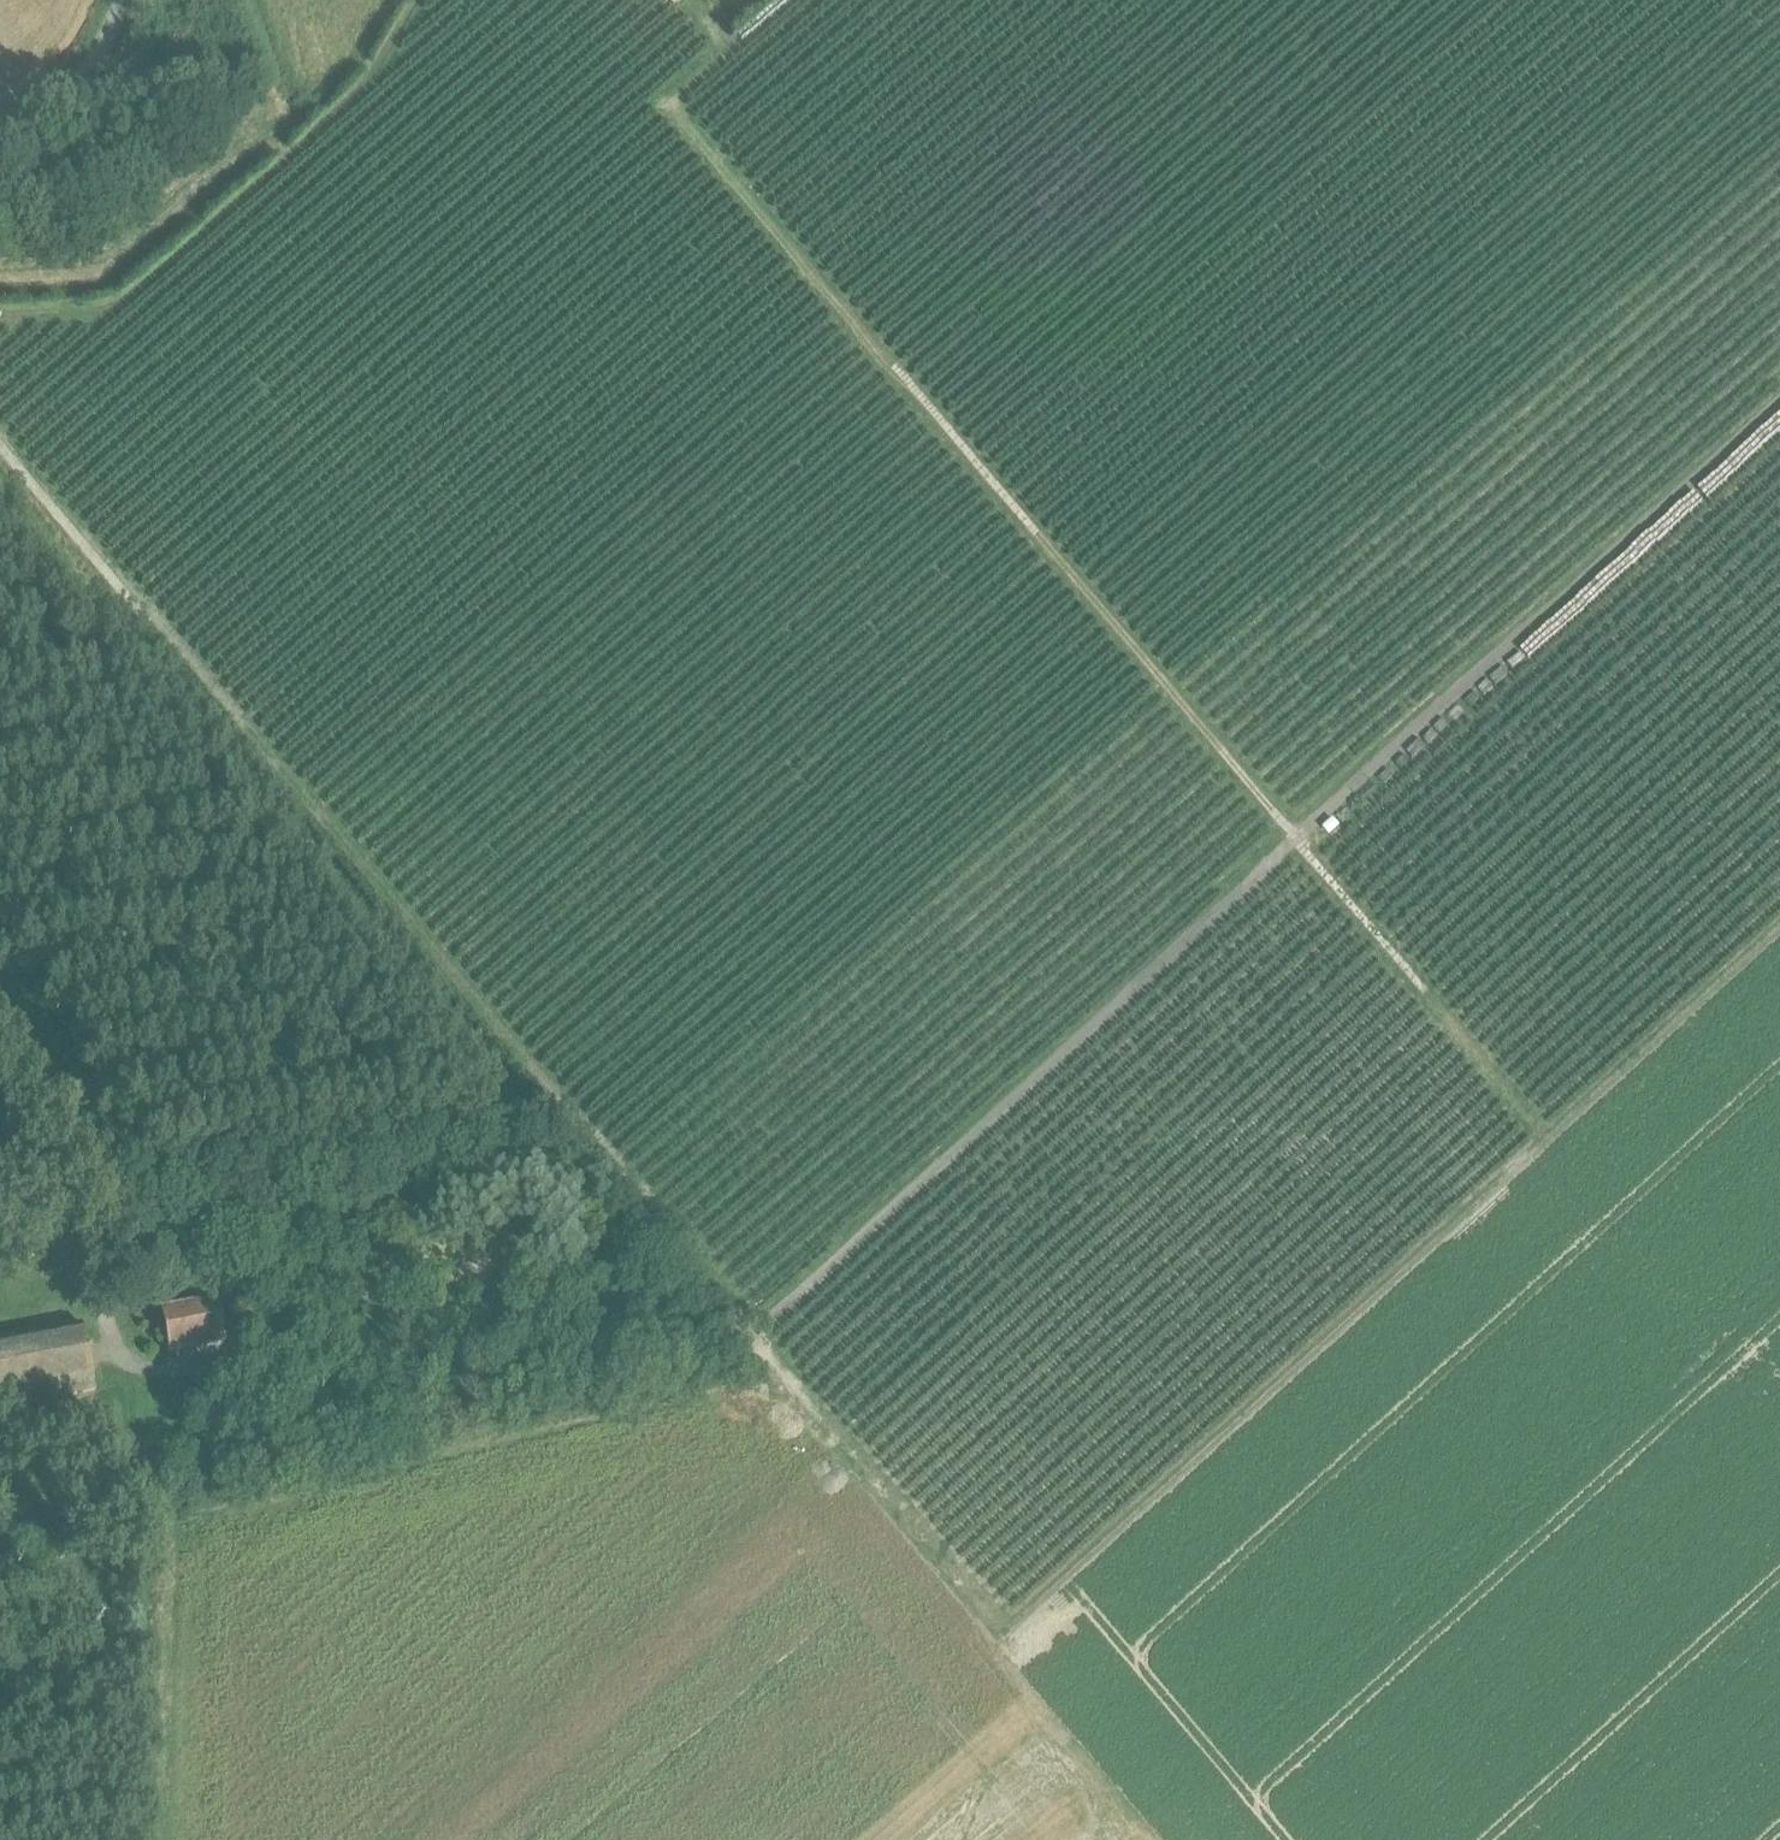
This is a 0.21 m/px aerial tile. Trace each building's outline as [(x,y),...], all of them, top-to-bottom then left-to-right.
[(1340,807),(1322,822),(1331,834),(1349,818),(1340,807)] [(161,1311),(170,1355),(226,1344),(218,1300),(161,1311)] [(95,1391),(83,1326),(0,1342),(0,1409),(95,1391)]
